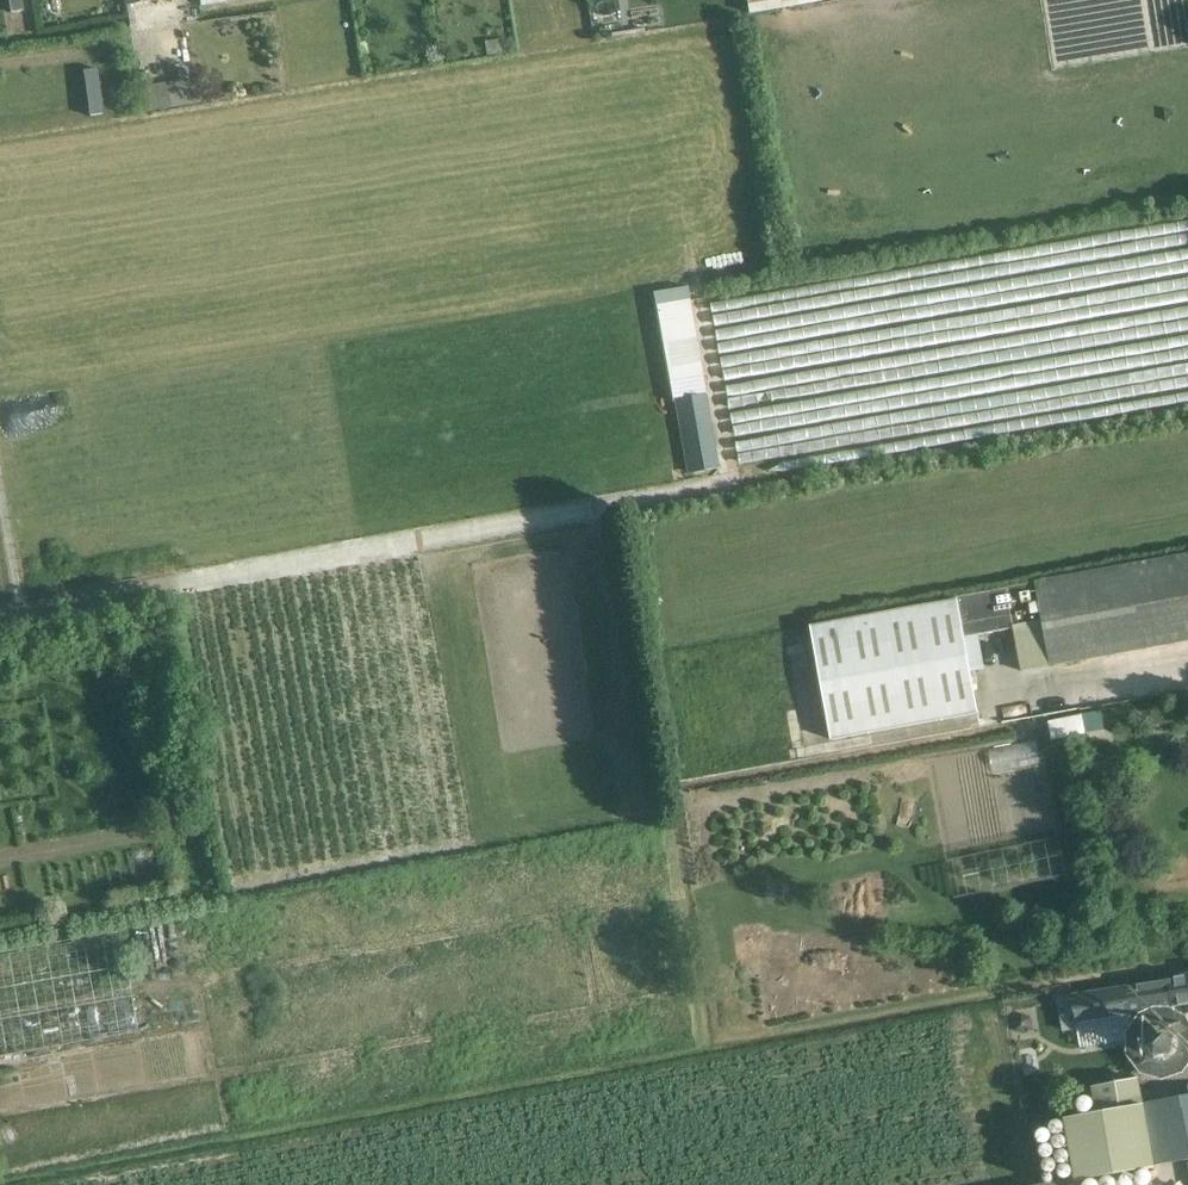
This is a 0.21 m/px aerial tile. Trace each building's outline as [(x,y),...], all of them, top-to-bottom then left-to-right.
[(748,14),(822,4),(821,0),(746,0),(748,14)] [(178,82),(143,87),(147,111),(192,104),(187,70),(177,71),(178,82)] [(690,297),(655,303),(687,474),(720,468),(690,297)] [(1034,581),(1035,582),(1005,587),(1005,588),(957,597),(958,598),(810,625),(831,740),(979,713),(965,637),(1012,628),(1020,671),(1050,666),(1187,641),(1187,552),(1034,581)] [(1168,980),(1172,1003),(1172,1005),(1173,1005),(1187,1003),(1187,977),(1168,980)] [(1168,980),(1058,997),(1063,1030),(1132,1019),(1135,1039),(1144,1037),(1146,1053),(1187,1047),(1187,1031),(1187,1022),(1176,1024),(1173,1005),(1172,1005),(1172,1003),(1168,980)] [(1085,1178),(1156,1164),(1156,1166),(1187,1160),(1187,1096),(1144,1103),(1139,1078),(1092,1087),(1098,1113),(1064,1120),(1077,1179),(1085,1178)]
